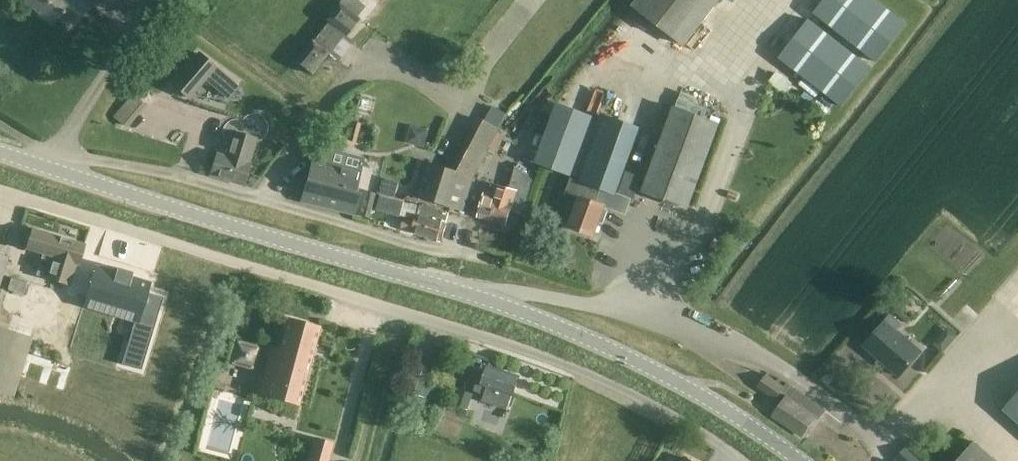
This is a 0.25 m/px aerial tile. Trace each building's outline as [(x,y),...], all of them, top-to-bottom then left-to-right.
[(25,1),(51,23),(60,13),(73,24),(87,7),(79,0),(66,0),(64,2),(62,0),(26,0),(25,1)] [(313,76),(328,55),(343,36),(346,38),(360,20),(358,18),(366,8),(355,0),(348,0),(343,6),(339,2),(325,20),(328,23),(314,41),(313,39),(295,62),(313,76)] [(633,5),(685,45),(719,0),(638,0),(633,5)] [(813,13),(876,63),(907,24),(877,0),(823,0),(813,13)] [(809,19),(778,58),(841,107),(872,67),(809,19)] [(217,68),(199,53),(172,85),(185,96),(201,78),(205,81),(217,68)] [(569,177),(592,120),(556,105),(533,163),(569,177)] [(719,124),(710,120),(674,107),(642,192),(688,209),(719,124)] [(639,129),(620,122),(601,116),(578,179),(591,184),(616,193),(639,129)] [(479,117),(450,170),(423,160),(412,194),(464,211),(473,177),(488,150),(495,154),(507,133),(479,117)] [(411,126),(407,143),(425,147),(428,130),(411,126)] [(256,140),(233,133),(226,157),(217,154),(216,157),(210,176),(243,186),(249,167),(249,164),(256,140)] [(311,159),(306,180),(311,181),(306,202),(323,207),(353,215),(358,195),(359,194),(354,192),(360,171),(329,163),(311,159)] [(484,196),(484,197),(479,217),(506,224),(509,210),(525,215),(535,180),(516,166),(510,189),(489,184),(486,197),(484,196)] [(626,171),(618,193),(633,199),(642,177),(626,171)] [(600,189),(572,179),(566,195),(579,200),(570,226),(595,235),(605,206),(595,202),(600,189)] [(384,180),(381,192),(397,196),(400,184),(384,180)] [(399,216),(402,207),(403,202),(380,195),(376,209),(383,211),(399,216)] [(404,218),(404,219),(401,229),(412,232),(412,233),(442,241),(446,226),(445,226),(448,215),(420,207),(417,217),(415,222),(404,218)] [(33,229),(27,249),(42,253),(35,275),(70,286),(76,264),(78,264),(84,245),(33,229)] [(90,283),(86,296),(137,312),(135,321),(127,347),(144,352),(139,369),(141,370),(163,297),(161,297),(161,298),(147,294),(150,286),(130,280),(132,272),(117,268),(115,275),(94,269),(90,283)] [(12,279),(2,307),(19,313),(25,296),(23,295),(27,284),(12,279)] [(30,284),(22,312),(38,317),(46,289),(30,284)] [(66,297),(48,290),(36,327),(55,333),(58,324),(66,297)] [(891,316),(877,331),(864,346),(899,376),(921,352),(897,332),(902,326),(891,316)] [(272,347),(267,366),(259,394),(298,405),(319,328),(288,319),(280,349),(272,347)] [(0,327),(0,380),(2,373),(12,375),(14,367),(12,367),(19,344),(29,348),(32,340),(20,335),(0,327)] [(25,365),(21,377),(62,390),(66,379),(65,378),(69,366),(46,358),(47,355),(43,354),(44,353),(42,353),(44,349),(35,346),(34,351),(31,350),(26,365),(25,365)] [(413,362),(404,390),(426,398),(436,369),(413,362)] [(474,391),(484,394),(482,401),(508,410),(520,376),(489,366),(483,384),(477,382),(474,391)] [(776,381),(767,374),(757,388),(775,401),(781,393),(786,397),(773,416),(802,436),(815,418),(819,420),(826,411),(779,378),(776,381)] [(458,389),(453,404),(468,409),(473,394),(458,389)] [(1017,423),(1017,394),(1003,410),(1017,423)] [(309,460),(329,460),(334,443),(315,438),(309,460)] [(973,444),(957,460),(992,460),(973,444)] [(894,459),(897,460),(923,460),(915,453),(907,446),(906,447),(894,459)]
